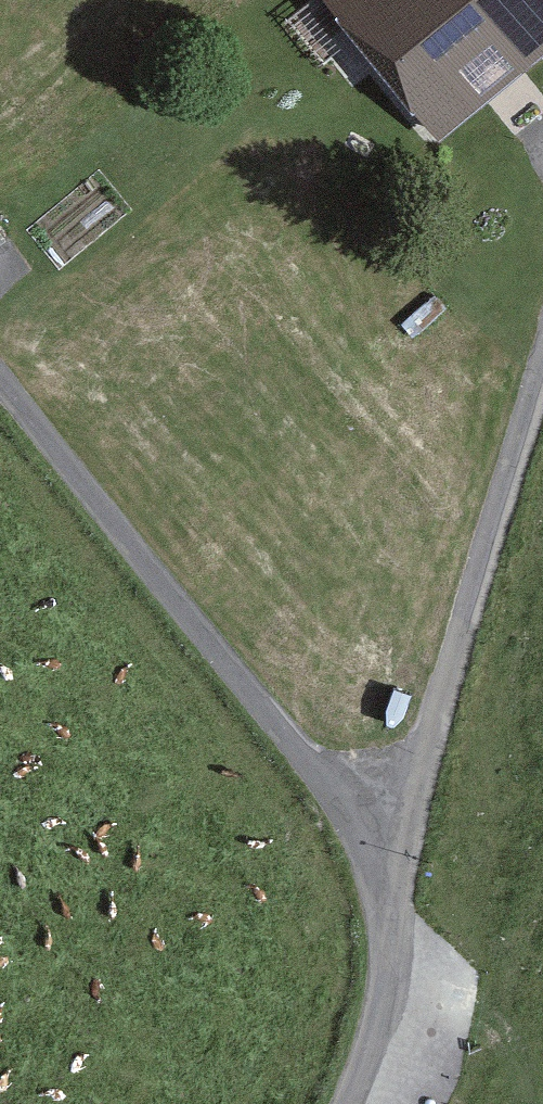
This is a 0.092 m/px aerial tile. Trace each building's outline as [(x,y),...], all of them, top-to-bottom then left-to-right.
[(455,132),(542,62),(542,0),(349,0),(455,132)]
